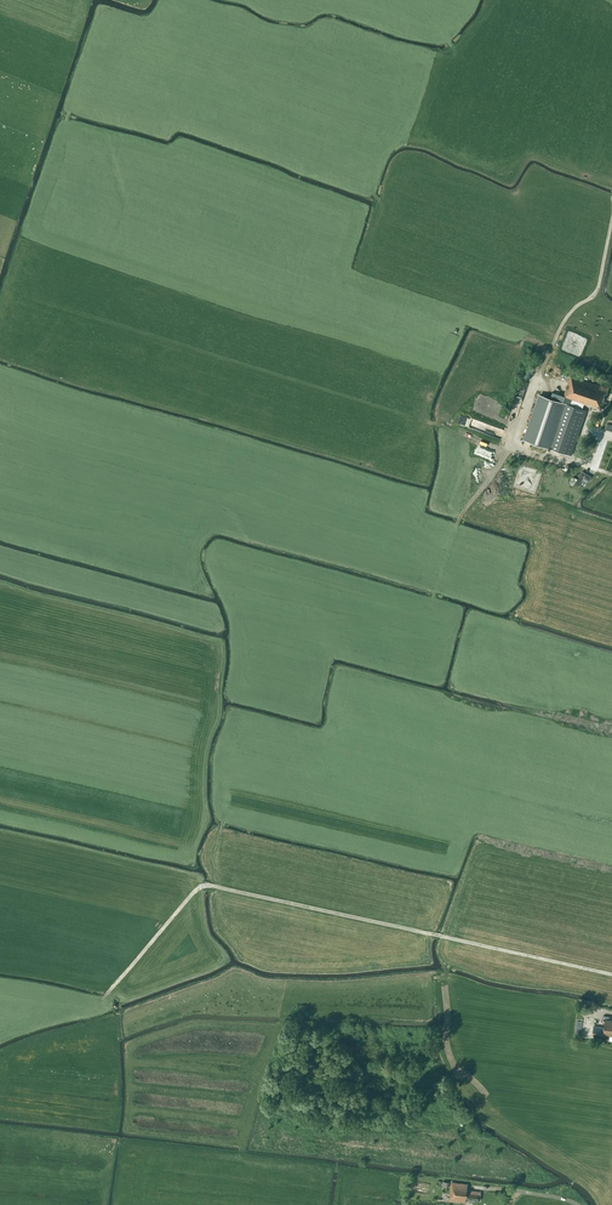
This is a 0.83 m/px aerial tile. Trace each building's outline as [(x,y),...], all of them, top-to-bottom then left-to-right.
[(584,404),(601,410),(609,387),(601,384),(600,386),(571,376),(563,397),(571,400),(570,405),(540,394),(525,439),(571,455),(586,411),(582,409),(584,404)] [(579,484),(583,476),(589,479),(592,474),(582,469),(575,482),(579,484)] [(585,1022),(584,1035),(592,1037),(593,1033),(611,1036),(611,1021),(605,1020),(604,1027),(593,1026),(593,1024),(590,1023),(591,1022),(585,1022)] [(449,1200),(465,1202),(465,1199),(479,1201),(480,1192),(467,1190),(467,1184),(451,1182),(449,1200)]
